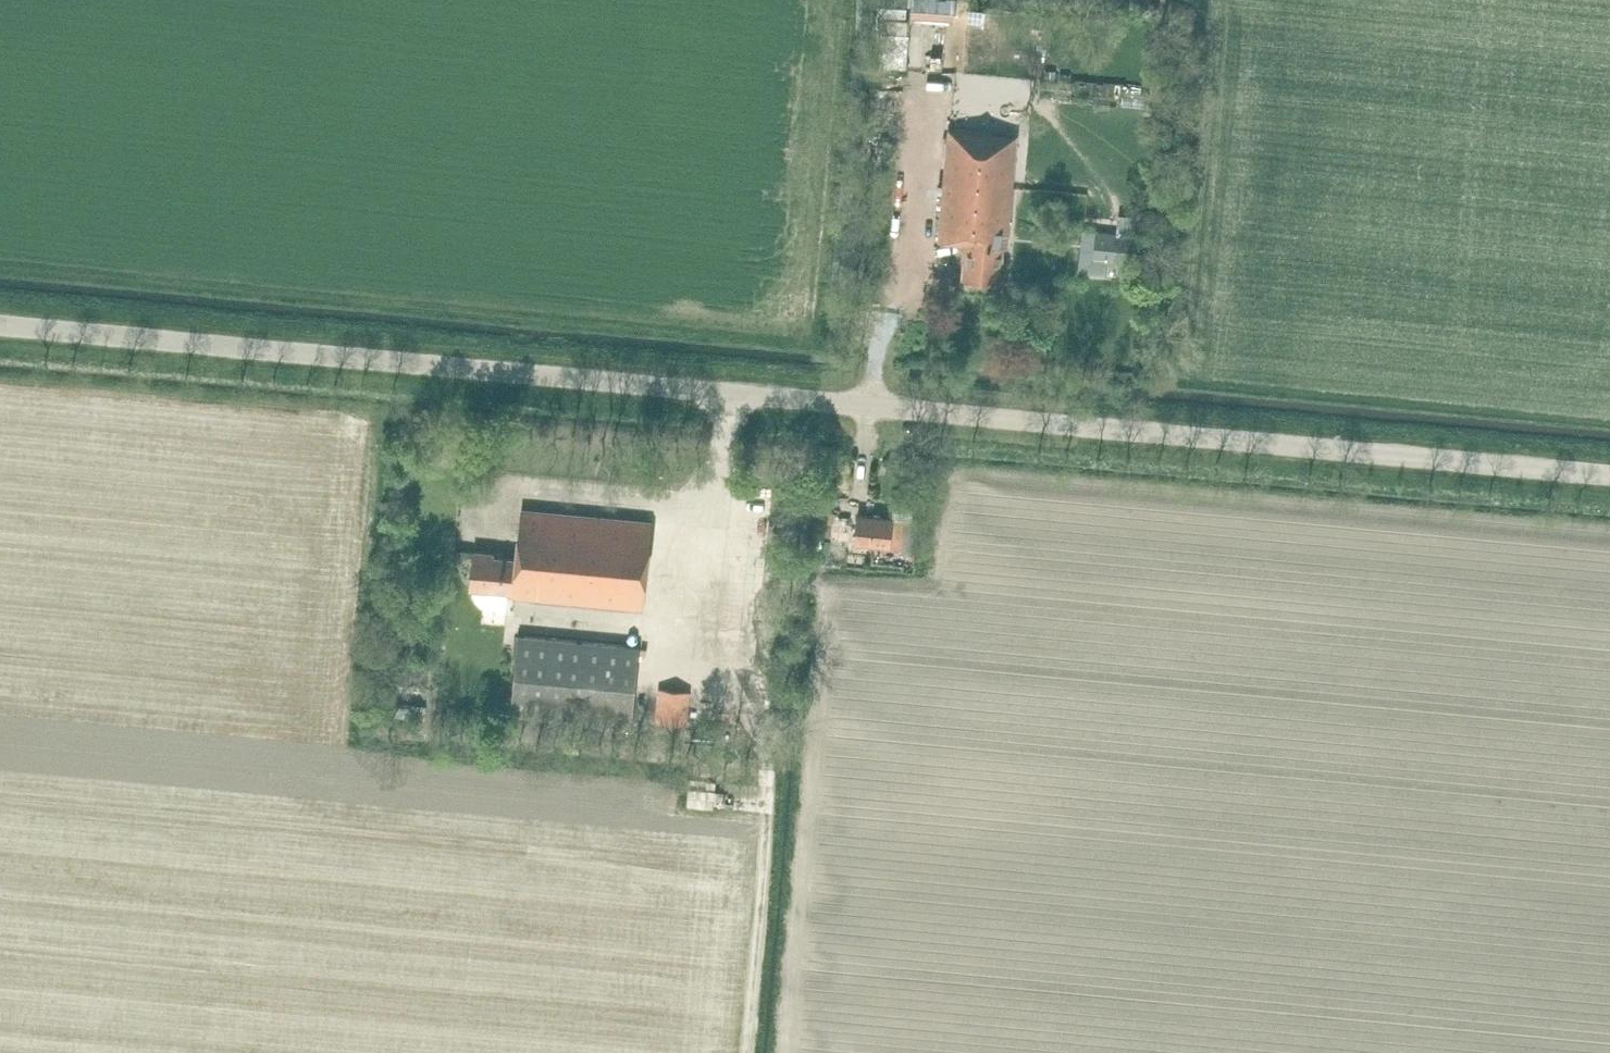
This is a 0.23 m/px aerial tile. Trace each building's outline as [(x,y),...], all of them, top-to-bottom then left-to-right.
[(954,23),(956,0),(913,0),(912,1),(913,1),(911,19),(954,23)] [(883,30),(880,67),(907,69),(910,32),(883,30)] [(1007,248),(1017,135),(950,130),(940,242),(967,245),(964,278),(1002,281),(1003,247),(1007,248)] [(1096,233),(1093,259),(1128,263),(1130,237),(1096,233)] [(474,553),(471,590),(473,591),(473,592),(473,593),(473,595),(473,596),(474,598),(474,599),(475,600),(476,601),(477,602),(478,603),(479,604),(480,605),(481,606),(483,607),(484,607),(485,608),(506,610),(507,594),(514,594),(514,598),(643,610),(651,524),(524,512),(516,557),(474,553)] [(913,550),(915,522),(894,521),(894,519),(859,516),(856,543),(892,546),(892,548),(913,550)] [(511,716),(633,729),(641,646),(520,635),(511,716)] [(656,723),(687,725),(691,692),(659,688),(656,723)] [(391,705),(390,716),(416,718),(417,708),(391,705)]
